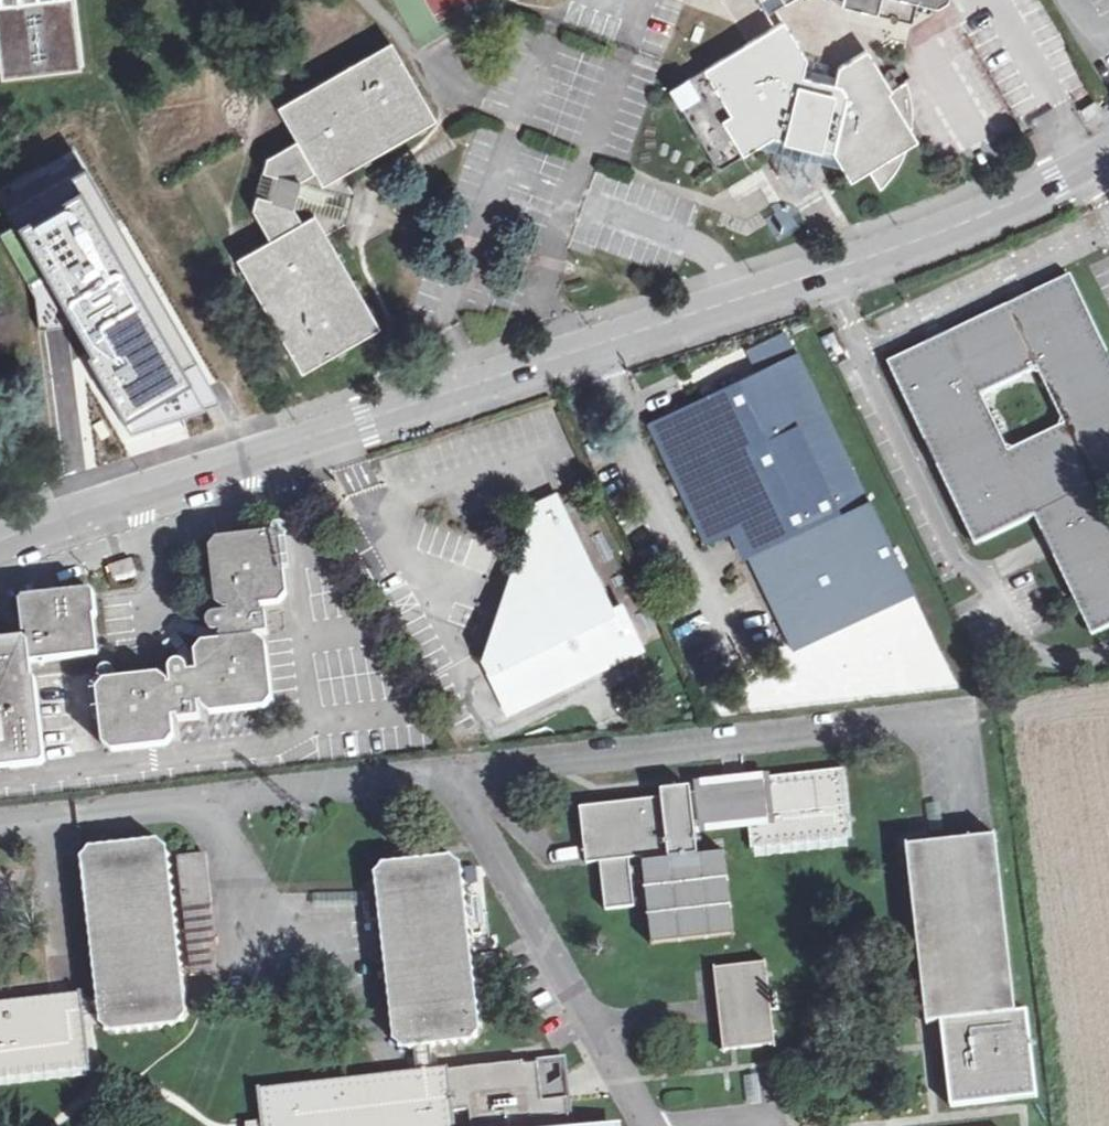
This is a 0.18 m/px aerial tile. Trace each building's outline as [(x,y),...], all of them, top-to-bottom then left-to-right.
[(73,0),(0,0),(0,73),(80,65),(73,0)] [(828,8),(898,24),(903,6),(923,10),(934,4),(934,0),(830,0),(828,8)] [(664,96),(710,174),(747,152),(771,159),(767,177),(785,182),(804,187),(809,168),(832,174),(840,187),(861,176),(872,195),(880,186),(887,173),(894,158),(899,139),(901,122),(901,107),(898,87),(883,96),(859,56),(828,74),(798,64),(776,27),(697,76),(664,96)] [(236,259),(292,357),(306,348),(315,363),(377,326),(325,233),(339,226),(344,205),(349,185),(341,171),(435,119),(398,55),(384,62),(376,47),(276,104),(295,139),(264,157),(252,209),(269,238),(236,259)] [(83,167),(0,214),(0,235),(35,295),(39,330),(73,325),(88,352),(84,355),(127,428),(217,401),(83,167)] [(888,362),(885,375),(962,540),(975,546),(1028,522),(1080,632),(1090,637),(1108,628),(1108,532),(1089,491),(1108,483),(1108,378),(1068,288),(1057,282),(974,322),(888,362)] [(702,541),(729,528),(787,647),(908,592),(797,352),(647,422),(702,541)] [(495,690),(504,711),(636,649),(617,608),(608,613),(553,496),(534,504),(480,656),(490,679),(495,677),(500,688),(495,690)] [(270,541),(209,548),(215,611),(222,610),(222,616),(206,618),(204,619),(202,623),(200,627),(201,631),(202,633),(204,636),(207,638),(210,639),(215,639),(216,649),(193,652),(196,673),(181,674),(181,671),(179,669),(177,667),(175,666),(171,666),(169,667),(166,670),(164,673),(163,676),(164,688),(158,688),(158,682),(95,688),(103,752),(165,746),(163,722),(172,722),(172,725),(195,722),(193,708),(199,708),(200,716),(264,709),(255,644),(249,644),(249,640),(263,638),(260,615),(257,615),(256,606),(278,604),(270,541)] [(130,558),(110,565),(115,578),(135,572),(130,558)] [(38,760),(28,662),(94,654),(89,594),(21,601),(24,627),(25,640),(0,643),(0,764),(38,760)] [(650,801),(569,812),(577,867),(591,866),(596,913),(627,908),(621,862),(656,858),(656,862),(633,866),(643,946),(725,937),(713,854),(688,857),(685,827),(737,821),(741,850),(841,839),(833,771),(733,782),(733,789),(711,790),(695,788),(685,787),(686,794),(679,795),(678,789),(649,792),(650,801)] [(929,1022),(937,1105),(1024,1096),(1015,1013),(1004,1014),(983,837),(894,846),(915,1024),(929,1022)] [(84,1070),(77,1014),(89,1014),(90,1027),(99,1035),(174,1024),(179,1017),(158,850),(145,839),(77,847),(68,864),(87,1000),(76,1001),(76,991),(0,1001),(0,1081),(84,1070)] [(196,855),(167,859),(173,905),(202,902),(196,855)] [(255,1100),(258,1123),(245,1124),(245,1125),(449,1125),(448,1119),(463,1118),(464,1125),(563,1125),(560,1104),(535,1107),(531,1070),(516,1071),(516,1068),(426,1079),(423,1053),(470,1046),(475,1037),(453,867),(441,857),(372,866),(363,880),(384,1046),(395,1057),(408,1055),(410,1081),(255,1100)] [(208,951),(202,902),(173,905),(182,976),(205,974),(202,952),(208,951)] [(707,972),(720,1052),(771,1046),(760,964),(707,972)]
